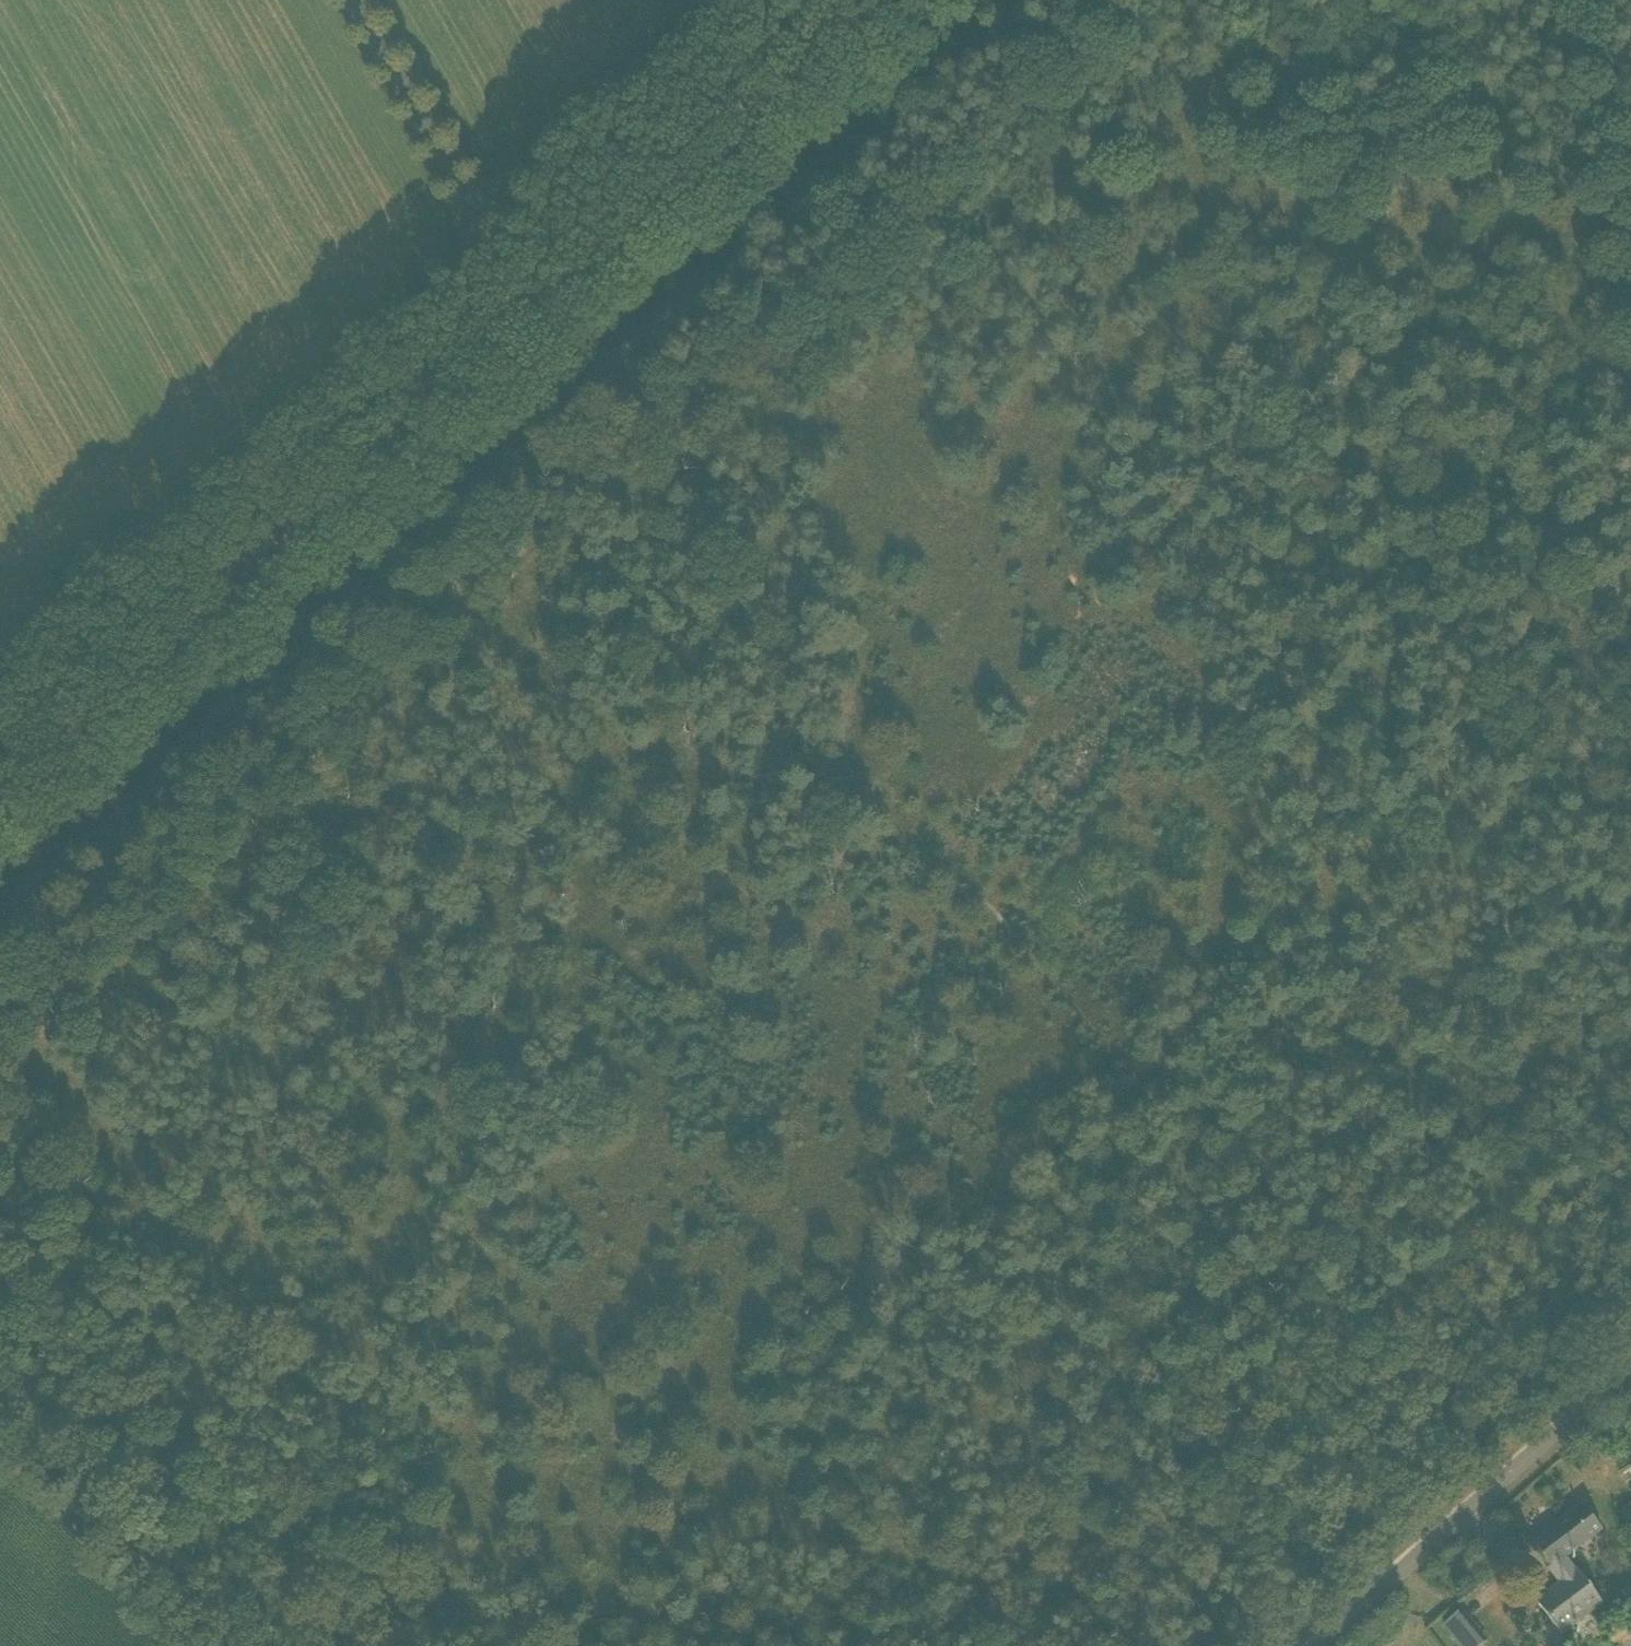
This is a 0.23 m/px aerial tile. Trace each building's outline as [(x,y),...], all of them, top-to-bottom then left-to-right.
[(1566,1557),(1602,1530),(1583,1505),(1534,1542),(1553,1568),(1556,1566),(1566,1579),(1537,1601),(1562,1635),(1604,1603),(1579,1569),(1577,1571),(1566,1557)] [(1462,1613),(1442,1631),(1452,1641),(1471,1624),(1462,1613)]
